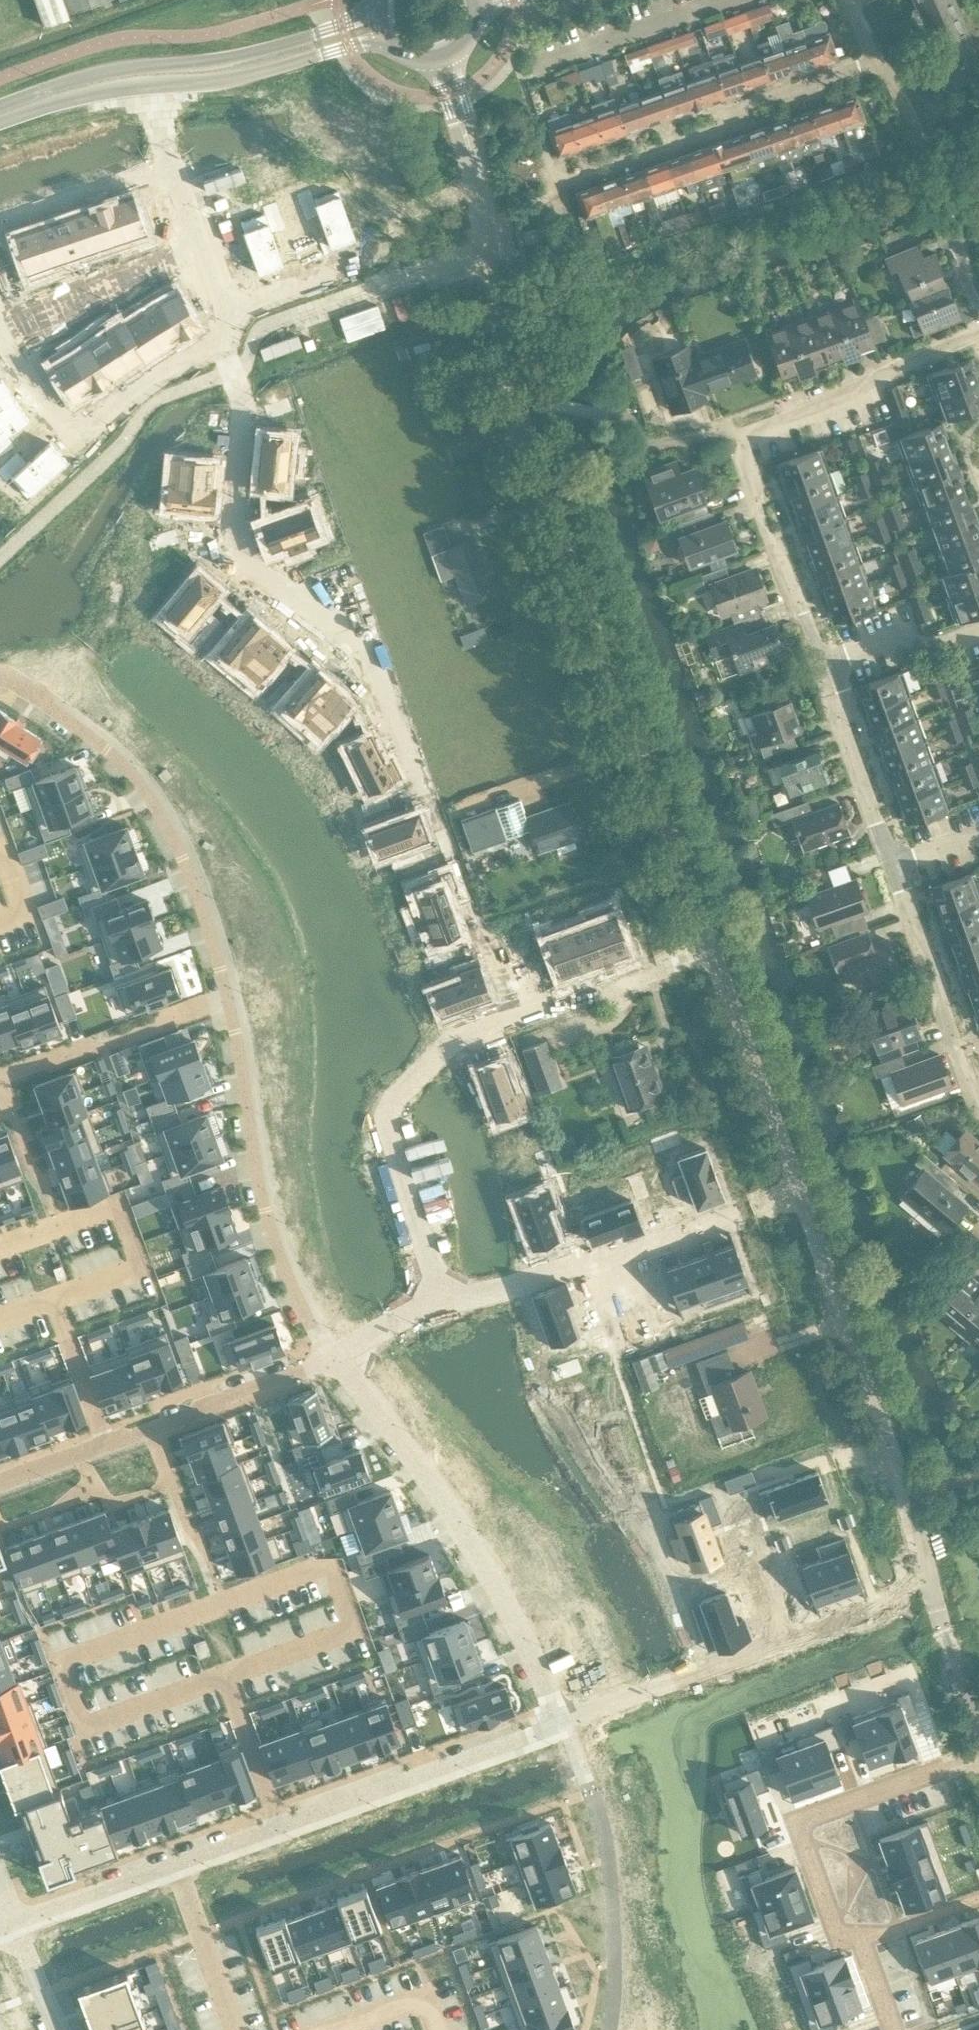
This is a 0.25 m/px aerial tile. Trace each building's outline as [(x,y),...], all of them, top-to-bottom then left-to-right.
[(44,27),(70,18),(68,13),(105,0),(35,0),(44,27)] [(804,4),(803,0),(786,0),(790,9),(804,4)] [(913,8),(910,16),(913,23),(921,26),(924,25),(950,86),(978,74),(978,59),(954,0),(914,0),(916,7),(913,8)] [(750,25),(773,17),(768,3),(746,11),(750,25)] [(750,25),(746,11),(723,20),(726,29),(727,33),(750,25)] [(723,20),(709,25),(712,34),(726,29),(723,20)] [(775,25),(778,32),(777,32),(793,75),(816,67),(802,28),(792,31),(788,20),(775,25)] [(834,45),(831,37),(827,38),(825,30),(826,28),(826,26),(826,23),(824,21),(822,20),(819,20),(816,21),(815,22),(814,24),(802,28),(816,67),(839,59),(836,52),(840,51),(838,44),(834,45)] [(677,46),(694,40),(691,31),(673,37),(677,46)] [(769,40),(757,44),(771,83),(793,75),(777,32),(768,36),(769,40)] [(673,37),(647,46),(651,60),(652,60),(650,56),(677,46),(673,37)] [(757,44),(756,44),(760,55),(738,63),(747,91),(771,83),(757,44)] [(647,46),(625,54),(628,64),(640,59),(641,64),(651,60),(647,46)] [(738,63),(734,51),(711,59),(724,99),(747,91),(738,63)] [(614,58),(601,62),(609,85),(621,81),(614,58)] [(688,80),(698,108),(724,99),(711,59),(688,68),(691,79),(688,80)] [(594,64),(602,87),(609,85),(601,62),(594,64)] [(681,70),(658,78),(662,90),(661,90),(670,117),(698,108),(688,80),(685,81),(681,70)] [(559,79),(557,80),(559,88),(582,80),(578,71),(559,78),(559,79)] [(547,83),(544,84),(552,104),(564,100),(559,88),(557,80),(547,83)] [(661,90),(639,98),(649,125),(670,117),(661,90)] [(630,101),(616,106),(626,133),(649,125),(639,98),(636,91),(627,94),(630,101)] [(857,94),(835,102),(844,129),(852,152),(855,162),(876,154),(871,140),(858,144),(852,127),(866,122),(857,94)] [(616,106),(613,97),(591,106),(593,114),(603,141),(626,133),(616,106)] [(820,138),(823,147),(833,143),(830,134),(844,129),(835,102),(811,110),(820,138)] [(593,114),(590,106),(568,113),(580,148),(603,141),(593,114)] [(825,150),(823,147),(820,138),(811,110),(789,118),(802,156),(812,153),(813,154),(825,150)] [(551,128),(548,129),(557,156),(580,148),(568,113),(548,120),(551,128)] [(791,160),(802,156),(789,118),(765,126),(775,153),(778,165),(779,164),(782,172),(793,168),(791,160)] [(778,165),(775,153),(765,126),(743,134),(752,161),(756,172),(778,165)] [(733,181),(744,177),(740,165),(752,161),(743,134),(716,143),(725,171),(729,169),(733,181)] [(725,171),(716,143),(689,153),(701,187),(702,190),(725,182),(721,172),(725,171)] [(855,162),(852,152),(844,154),(848,164),(855,162)] [(701,187),(689,153),(667,160),(676,188),(687,184),(689,191),(701,187)] [(667,160),(644,168),(653,196),(676,188),(667,160)] [(822,180),(834,176),(831,167),(819,171),(822,179),(822,180)] [(621,176),(630,204),(644,199),(655,231),(657,236),(666,233),(664,228),(660,218),(653,196),(644,168),(621,176)] [(599,184),(608,211),(630,204),(621,176),(599,184)] [(762,191),(765,199),(788,192),(785,183),(762,191)] [(616,233),(612,226),(607,212),(608,211),(599,184),(575,192),(585,220),(596,216),(598,223),(606,248),(608,253),(621,249),(621,248),(619,244),(616,233)] [(310,189),(296,194),(306,221),(319,216),(330,246),(330,247),(330,249),(357,239),(356,237),(341,197),(341,195),(340,195),(339,190),(314,199),(310,189)] [(131,195),(112,201),(128,247),(148,240),(132,194),(131,194),(131,195)] [(743,194),(735,196),(740,209),(747,207),(743,194)] [(112,201),(93,207),(93,208),(107,249),(125,243),(127,248),(128,247),(112,201)] [(264,212),(239,221),(259,275),(284,265),(279,252),(280,251),(273,234),(273,235),(272,233),(286,228),(276,201),(262,206),(264,212)] [(93,208),(73,214),(88,256),(107,249),(93,208)] [(694,211),(685,214),(689,225),(698,222),(694,211)] [(685,213),(676,216),(680,228),(689,225),(685,214),(685,213)] [(73,214),(54,221),(68,262),(88,256),(73,214)] [(660,218),(664,228),(670,226),(666,216),(660,218)] [(54,221),(35,227),(51,273),(52,273),(49,264),(66,258),(67,263),(68,262),(54,221)] [(624,222),(612,226),(616,233),(619,244),(621,248),(631,244),(624,222)] [(15,233),(14,234),(30,280),(51,273),(35,227),(16,234),(15,233)] [(539,228),(523,231),(526,243),(541,240),(539,228)] [(888,273),(897,270),(909,299),(948,284),(934,252),(923,256),(919,245),(883,260),(888,273)] [(145,260),(134,265),(137,272),(148,267),(145,260)] [(134,265),(123,270),(126,277),(137,272),(134,265)] [(160,269),(148,274),(152,281),(163,276),(160,269)] [(108,277),(97,282),(100,289),(111,284),(108,277)] [(136,280),(125,285),(128,292),(139,287),(136,280)] [(97,282),(85,287),(89,294),(100,289),(97,282)] [(914,336),(961,317),(948,284),(909,299),(918,321),(910,325),(914,336)] [(125,285),(114,290),(117,297),(128,292),(125,285)] [(175,288),(157,299),(181,337),(199,325),(175,288)] [(70,294),(59,299),(63,306),(74,301),(70,294)] [(864,316),(857,296),(833,305),(853,359),(862,356),(860,350),(875,345),(872,337),(885,333),(877,312),(864,316)] [(99,297),(87,302),(91,309),(102,304),(99,297)] [(59,299),(48,304),(51,311),(63,306),(59,299)] [(157,299),(140,310),(163,347),(180,337),(181,337),(157,299)] [(87,302),(76,307),(80,314),(91,309),(87,302)] [(377,305),(339,318),(347,340),(385,327),(377,305)] [(845,362),(853,359),(833,305),(811,313),(829,362),(843,357),(845,362)] [(122,318),(121,319),(146,358),(163,347),(140,310),(124,320),(122,318)] [(815,367),(829,362),(811,313),(788,322),(808,376),(817,373),(815,367)] [(61,315),(50,321),(54,328),(65,322),(61,315)] [(102,325),(101,326),(127,367),(144,357),(145,359),(146,358),(121,319),(105,329),(102,325)] [(50,321),(40,327),(44,334),(54,328),(50,321)] [(797,373),(799,379),(808,376),(788,322),(765,330),(783,379),(797,373)] [(101,326),(84,336),(110,378),(111,378),(111,377),(127,367),(101,326)] [(84,336),(67,347),(93,389),(110,378),(84,336)] [(685,343),(686,347),(689,356),(698,353),(693,340),(685,343)] [(755,373),(744,341),(691,360),(703,392),(755,373)] [(68,352),(51,363),(75,400),(92,389),(92,390),(93,389),(67,347),(66,348),(68,352)] [(654,359),(673,411),(705,400),(691,360),(689,356),(686,347),(654,359)] [(968,360),(926,375),(934,397),(978,381),(974,368),(972,369),(968,360)] [(639,363),(627,367),(631,379),(643,374),(639,363)] [(16,398),(15,398),(2,378),(0,379),(0,409),(16,398)] [(978,381),(934,397),(943,421),(978,408),(978,382),(978,381)] [(897,385),(886,389),(894,412),(906,408),(897,385)] [(291,396),(264,405),(269,419),(295,409),(291,396)] [(0,409),(0,456),(15,446),(7,435),(30,419),(16,398),(0,409)] [(894,412),(899,424),(910,420),(906,408),(894,412)] [(218,414),(210,413),(209,425),(217,426),(217,425),(218,414)] [(938,423),(901,437),(899,437),(907,461),(949,446),(944,431),(942,432),(938,423)] [(262,433),(257,485),(286,488),(287,470),(297,471),(299,454),(290,453),(289,453),(291,435),(262,433)] [(852,436),(841,440),(845,451),(856,447),(852,436)] [(0,468),(0,475),(6,482),(10,478),(27,497),(68,460),(50,440),(27,462),(17,452),(0,468)] [(953,457),(949,446),(907,461),(915,483),(955,469),(951,458),(953,457)] [(782,471),(780,472),(785,487),(830,471),(822,448),(779,463),(782,471)] [(171,457),(169,482),(215,487),(215,486),(217,462),(171,457)] [(884,470),(879,458),(868,462),(872,474),(884,470)] [(684,520),(682,521),(683,522),(704,515),(699,503),(705,501),(693,467),(678,472),(674,461),(643,472),(650,492),(656,490),(666,516),(680,510),(684,520)] [(921,507),(924,506),(966,491),(960,477),(958,477),(955,469),(915,483),(913,484),(921,507)] [(876,485),(888,480),(884,470),(872,474),(876,485)] [(830,471),(785,487),(790,502),(793,501),(796,509),(838,493),(830,471)] [(870,481),(866,471),(854,475),(858,486),(870,481)] [(862,498),(874,494),(870,481),(858,486),(862,498)] [(169,482),(166,507),(212,512),(215,487),(169,482)] [(293,511),(261,523),(271,550),(287,544),(290,554),(307,548),(303,538),(323,531),(313,505),(320,502),(315,489),(289,498),(293,511)] [(924,506),(932,529),(974,513),(966,491),(924,506)] [(838,493),(796,509),(798,516),(795,517),(800,532),(846,516),(838,493)] [(901,514),(897,502),(884,507),(888,519),(901,514)] [(974,513),(932,529),(940,552),(978,538),(978,528),(974,513)] [(892,530),(905,526),(901,514),(888,519),(892,530)] [(708,525),(704,515),(683,522),(682,521),(662,528),(667,542),(679,537),(690,566),(735,550),(724,519),(708,525)] [(846,516),(800,532),(806,547),(809,546),(812,553),(854,538),(846,516)] [(885,526),(881,516),(870,520),(874,531),(885,526)] [(444,525),(424,532),(432,554),(441,579),(456,574),(466,602),(494,592),(474,539),(452,547),(444,525)] [(879,543),(890,539),(885,526),(874,531),(879,543)] [(175,529),(148,537),(152,551),(179,543),(175,529)] [(854,538),(812,553),(814,560),(811,561),(816,576),(862,560),(854,538)] [(940,552),(948,574),(978,564),(978,563),(978,538),(940,552)] [(916,560),(912,548),(901,552),(906,564),(916,560)] [(862,560),(816,576),(822,591),(825,590),(828,599),(870,583),(862,560)] [(906,564),(909,573),(920,569),(916,560),(906,564)] [(901,572),(897,561),(887,565),(891,576),(901,572)] [(939,578),(947,600),(978,588),(978,563),(978,564),(948,574),(949,575),(939,578)] [(764,599),(753,569),(730,577),(726,566),(701,576),(706,590),(715,587),(724,613),(731,610),(735,620),(760,612),(756,601),(764,599)] [(199,571),(162,615),(182,631),(180,633),(191,643),(210,621),(199,612),(219,588),(199,571)] [(891,576),(895,587),(905,583),(901,572),(891,576)] [(870,583),(828,599),(831,607),(827,608),(833,623),(879,607),(870,583)] [(947,600),(955,622),(978,614),(978,588),(947,600)] [(926,607),(922,595),(911,599),(915,611),(926,607)] [(930,617),(926,607),(915,611),(919,621),(930,617)] [(220,625),(202,647),(213,656),(214,654),(233,670),(268,629),(248,613),(231,634),(220,625)] [(773,623),(743,634),(739,623),(708,635),(716,656),(732,649),(740,671),(784,655),(773,623)] [(268,629),(233,670),(252,686),(250,688),(261,697),(280,675),(269,666),(287,645),(268,630),(269,629),(268,629)] [(468,632),(460,635),(465,647),(473,644),(468,632)] [(701,634),(691,638),(693,645),(703,641),(701,634)] [(286,678),(266,699),(277,709),(279,707),(287,715),(297,723),(333,684),(315,667),(296,687),(286,678)] [(943,683),(939,670),(928,674),(933,687),(943,683)] [(865,702),(868,711),(910,695),(901,671),(856,687),(862,703),(865,702)] [(952,686),(963,682),(958,671),(948,675),(952,686)] [(933,687),(936,696),(947,692),(943,683),(933,687)] [(333,684),(297,723),(315,740),(313,742),(324,751),(343,730),(333,721),(351,701),(334,685),(334,684),(333,684)] [(910,695),(868,711),(870,717),(867,718),(873,733),(918,717),(910,695)] [(764,757),(792,746),(787,735),(798,731),(792,717),(796,716),(790,700),(750,714),(755,729),(750,731),(755,746),(759,745),(764,757)] [(975,719),(970,706),(958,711),(962,724),(975,719)] [(0,715),(0,750),(23,764),(39,739),(0,715)] [(918,717),(873,733),(878,748),(881,747),(884,755),(926,739),(918,717)] [(954,717),(942,721),(946,732),(958,728),(954,717)] [(966,735),(978,730),(975,719),(962,724),(966,735)] [(946,732),(950,743),(962,739),(958,728),(946,732)] [(370,734),(346,746),(369,791),(399,776),(391,759),(384,762),(370,734)] [(926,739),(884,755),(887,762),(884,764),(889,778),(892,777),(935,762),(926,739)] [(824,765),(822,765),(817,750),(769,766),(775,784),(781,781),(786,794),(829,779),(824,765)] [(744,751),(733,755),(737,764),(747,760),(744,751)] [(975,772),(971,761),(960,764),(965,776),(975,772)] [(892,777),(889,778),(895,793),(898,792),(900,800),(943,784),(935,762),(892,777)] [(27,770),(5,778),(10,790),(25,785),(33,807),(39,804),(83,788),(79,778),(83,777),(79,766),(75,768),(75,766),(35,781),(31,768),(27,770)] [(968,786),(978,782),(975,772),(965,776),(968,786)] [(943,784),(900,800),(903,807),(899,808),(905,824),(951,807),(943,785),(943,784)] [(39,804),(33,807),(45,841),(52,839),(62,835),(71,832),(66,820),(91,811),(91,809),(94,808),(90,797),(87,799),(83,788),(39,804)] [(390,807),(386,794),(359,803),(364,817),(390,807)] [(755,797),(740,802),(748,823),(763,818),(755,797)] [(520,799),(496,808),(507,838),(531,829),(527,817),(520,799)] [(837,802),(812,811),(808,800),(770,814),(775,825),(793,819),(804,849),(849,833),(837,802)] [(570,801),(527,817),(531,829),(539,851),(582,835),(570,801)] [(496,808),(462,820),(473,851),(507,839),(507,838),(496,808)] [(418,812),(370,829),(379,854),(395,848),(399,858),(414,852),(411,843),(427,837),(418,812)] [(126,826),(76,844),(84,867),(135,849),(126,826)] [(44,842),(18,851),(23,864),(48,854),(44,844),(44,842)] [(135,849),(84,867),(93,891),(143,873),(135,849)] [(421,910),(412,913),(418,930),(427,926),(433,941),(460,932),(448,900),(461,895),(451,869),(438,873),(439,876),(412,885),(421,910)] [(803,876),(806,885),(818,881),(815,872),(803,876)] [(940,911),(978,896),(978,888),(973,872),(928,888),(934,903),(937,902),(940,911)] [(863,912),(866,911),(854,878),(807,895),(819,928),(836,922),(841,935),(868,925),(863,912)] [(617,899),(624,896),(620,885),(612,888),(617,899)] [(63,896),(38,905),(43,918),(68,908),(64,897),(63,896)] [(116,896),(91,906),(104,940),(154,922),(146,899),(121,908),(116,896)] [(940,911),(943,917),(940,918),(945,934),(978,922),(978,896),(940,911)] [(611,905),(588,913),(605,959),(609,958),(628,951),(629,951),(612,904),(611,905)] [(589,918),(568,926),(583,968),(602,961),(606,972),(613,969),(609,958),(605,959),(588,913),(589,918)] [(528,930),(536,928),(532,916),(524,919),(528,930)] [(154,922),(104,940),(112,962),(109,963),(114,975),(139,966),(135,954),(162,944),(154,923),(155,923),(154,922)] [(945,934),(951,949),(954,948),(957,957),(978,949),(978,922),(945,934)] [(545,934),(544,934),(559,976),(561,976),(583,968),(568,926),(545,934)] [(828,946),(833,961),(836,972),(848,968),(855,986),(870,980),(870,981),(898,971),(887,939),(872,944),(868,931),(857,936),(828,946)] [(60,935),(50,938),(53,946),(57,957),(67,953),(60,935)] [(427,970),(454,960),(449,946),(422,956),(427,970)] [(957,957),(959,963),(956,964),(961,979),(978,973),(978,949),(957,957)] [(25,958),(14,962),(16,969),(28,965),(25,958)] [(46,970),(49,980),(62,976),(57,963),(45,968),(46,970)] [(462,978),(433,989),(442,1013),(490,996),(478,964),(460,971),(462,978)] [(0,967),(0,975),(8,972),(6,965),(0,967)] [(170,968),(116,987),(126,1013),(149,1005),(166,999),(165,998),(179,993),(170,968)] [(961,979),(966,994),(970,993),(973,1001),(978,999),(978,973),(961,979)] [(876,984),(867,987),(870,995),(879,992),(876,984)] [(45,985),(24,992),(41,1038),(61,1030),(45,985)] [(55,995),(64,1021),(77,1016),(67,991),(56,995),(55,995)] [(4,993),(3,993),(22,1045),(41,1038),(24,992),(6,999),(4,993)] [(0,994),(0,1044),(1,1046),(2,1046),(19,1039),(21,1045),(22,1045),(3,993),(0,994)] [(874,996),(864,999),(867,1009),(877,1006),(874,996)] [(881,1060),(872,1063),(872,1064),(902,1053),(901,1053),(910,1050),(907,1039),(921,1034),(915,1017),(911,1018),(905,1002),(892,1007),(891,1004),(881,1008),(881,1010),(867,1015),(873,1032),(871,1033),(876,1049),(877,1048),(881,1060)] [(164,1036),(138,1045),(143,1057),(142,1057),(150,1080),(202,1061),(194,1039),(168,1048),(164,1036)] [(545,1040),(522,1049),(534,1083),(558,1074),(545,1040)] [(655,1068),(646,1043),(607,1057),(625,1108),(661,1095),(652,1069),(655,1068)] [(113,1064),(125,1060),(121,1049),(109,1053),(113,1064)] [(938,1053),(906,1065),(902,1053),(872,1064),(876,1075),(891,1070),(902,1104),(950,1086),(938,1053)] [(168,1098),(146,1106),(151,1119),(177,1109),(172,1098),(210,1084),(209,1082),(213,1081),(209,1070),(205,1072),(202,1064),(202,1063),(202,1061),(150,1080),(151,1081),(160,1077),(168,1098)] [(503,1061),(478,1070),(496,1117),(528,1106),(521,1088),(514,1090),(503,1061)] [(106,1069),(99,1072),(103,1083),(111,1080),(106,1069)] [(77,1070),(35,1085),(43,1105),(84,1090),(77,1070)] [(103,1083),(107,1094),(115,1092),(111,1080),(103,1083)] [(49,1123),(42,1126),(42,1127),(50,1124),(80,1113),(88,1110),(88,1109),(86,1110),(80,1092),(84,1091),(84,1090),(43,1105),(49,1123)] [(120,1107),(113,1110),(117,1121),(125,1119),(120,1107)] [(177,1109),(151,1119),(164,1153),(214,1135),(206,1112),(181,1122),(177,1109)] [(42,1127),(49,1146),(95,1129),(88,1110),(80,1113),(50,1124),(42,1127)] [(906,1119),(912,1131),(926,1124),(920,1113),(906,1119)] [(125,1119),(117,1121),(121,1133),(129,1130),(125,1119)] [(95,1129),(49,1146),(56,1165),(102,1149),(95,1129)] [(964,1129),(943,1154),(978,1183),(978,1142),(964,1129)] [(655,1153),(682,1143),(677,1130),(650,1139),(655,1153)] [(0,1135),(0,1176),(4,1186),(24,1178),(7,1132),(0,1135)] [(172,1175),(162,1179),(166,1192),(192,1182),(188,1170),(222,1157),(214,1135),(164,1153),(172,1175)] [(684,1174),(671,1178),(677,1195),(691,1191),(697,1207),(723,1197),(720,1187),(710,1158),(709,1158),(705,1147),(678,1157),(684,1174)] [(128,1148),(120,1151),(124,1162),(132,1159),(128,1148)] [(558,1175),(548,1148),(534,1153),(544,1180),(558,1175)] [(102,1149),(56,1165),(63,1184),(104,1169),(104,1168),(99,1170),(93,1153),(102,1150),(102,1149)] [(941,1184),(949,1175),(921,1151),(912,1161),(922,1169),(900,1195),(944,1231),(966,1205),(941,1184)] [(132,1159),(124,1162),(129,1173),(136,1171),(132,1159)] [(104,1169),(63,1184),(70,1203),(70,1205),(112,1190),(104,1169)] [(649,1196),(640,1169),(626,1174),(636,1201),(649,1196)] [(192,1182),(166,1192),(179,1227),(230,1209),(221,1185),(196,1194),(192,1182)] [(547,1187),(515,1199),(536,1255),(561,1246),(547,1208),(554,1205),(547,1187)] [(629,1201),(581,1218),(590,1242),(620,1232),(622,1239),(640,1233),(629,1201)] [(15,1210),(13,1211),(15,1218),(18,1217),(25,1215),(27,1214),(24,1206),(22,1207),(15,1210)] [(230,1209),(179,1227),(187,1250),(182,1252),(186,1265),(212,1256),(208,1243),(238,1232),(230,1209)] [(13,1211),(1,1215),(4,1222),(15,1218),(13,1211)] [(706,1253),(688,1260),(705,1307),(727,1298),(710,1252),(714,1250),(710,1239),(702,1242),(706,1253)] [(714,1250),(710,1252),(727,1298),(750,1290),(751,1290),(734,1243),(733,1244),(714,1250)] [(212,1256),(186,1265),(191,1277),(200,1274),(208,1295),(203,1297),(204,1298),(254,1280),(250,1270),(254,1269),(250,1257),(247,1259),(246,1257),(217,1268),(212,1256)] [(665,1268),(664,1269),(678,1306),(679,1306),(700,1298),(704,1307),(705,1307),(688,1260),(665,1268)] [(58,1266),(53,1267),(57,1279),(62,1277),(65,1276),(66,1276),(61,1264),(61,1265),(58,1266)] [(964,1339),(978,1321),(978,1286),(969,1277),(946,1304),(958,1315),(950,1325),(959,1333),(958,1334),(964,1339)] [(254,1280),(204,1298),(212,1320),(206,1322),(211,1335),(236,1326),(232,1314),(262,1303),(262,1301),(265,1300),(261,1289),(258,1291),(255,1282),(254,1280)] [(565,1283),(533,1295),(550,1342),(575,1333),(565,1304),(572,1301),(565,1283)] [(767,1292),(759,1295),(764,1306),(771,1303),(767,1292)] [(148,1311),(136,1315),(138,1319),(139,1323),(150,1319),(149,1315),(148,1311)] [(136,1315),(125,1319),(127,1323),(128,1327),(139,1323),(138,1319),(136,1315)] [(663,1349),(632,1361),(643,1391),(659,1386),(653,1371),(748,1335),(743,1321),(663,1350),(663,1349)] [(964,1339),(970,1344),(971,1343),(978,1350),(978,1321),(964,1339)] [(669,1327),(673,1338),(681,1336),(677,1324),(669,1327)] [(109,1325),(98,1329),(100,1333),(101,1337),(112,1333),(111,1329),(109,1325)] [(274,1325),(221,1344),(230,1369),(253,1361),(270,1355),(283,1350),(274,1325)] [(98,1329),(87,1333),(88,1337),(89,1341),(101,1337),(100,1333),(98,1329)] [(165,1332),(145,1339),(162,1386),(182,1378),(165,1332)] [(187,1335),(174,1339),(183,1365),(196,1360),(187,1335)] [(144,1340),(126,1346),(131,1359),(144,1396),(145,1396),(144,1392),(161,1386),(162,1386),(145,1339),(144,1339),(144,1340)] [(127,1351),(108,1357),(125,1403),(144,1396),(131,1359),(126,1346),(125,1347),(127,1351)] [(50,1347),(39,1351),(40,1356),(41,1358),(53,1354),(52,1351),(50,1347)] [(710,1384),(720,1412),(709,1416),(716,1435),(735,1428),(734,1426),(764,1414),(747,1370),(735,1374),(726,1349),(699,1359),(709,1385),(710,1384)] [(39,1351),(27,1355),(29,1360),(30,1362),(41,1358),(40,1356),(39,1351)] [(108,1357),(88,1364),(105,1410),(125,1403),(108,1357)] [(556,1381),(582,1371),(577,1358),(551,1367),(556,1381)] [(12,1361),(0,1365),(3,1372),(14,1368),(12,1361)] [(50,1378),(49,1379),(66,1425),(86,1418),(71,1376),(51,1383),(50,1378)] [(49,1379),(30,1386),(48,1436),(49,1435),(47,1431),(65,1425),(66,1425),(49,1379)] [(30,1390),(12,1397),(29,1442),(48,1435),(48,1436),(30,1386),(29,1386),(30,1390)] [(293,1396),(288,1398),(289,1400),(304,1440),(303,1440),(304,1442),(292,1446),(296,1459),(322,1449),(317,1437),(331,1432),(330,1430),(329,1430),(315,1390),(314,1388),(299,1394),(299,1393),(293,1395),(293,1396)] [(0,1406),(0,1423),(9,1449),(10,1449),(10,1450),(29,1443),(28,1442),(29,1442),(12,1397),(11,1397),(13,1401),(0,1406)] [(226,1419),(182,1435),(189,1457),(234,1441),(226,1419)] [(257,1419),(250,1422),(254,1433),(261,1431),(257,1419)] [(9,1449),(0,1423),(0,1453),(9,1449)] [(261,1431),(254,1433),(258,1445),(265,1442),(261,1431)] [(234,1441),(189,1457),(197,1477),(242,1460),(236,1462),(229,1444),(234,1442),(234,1441)] [(322,1449),(296,1459),(301,1471),(315,1466),(324,1492),(369,1475),(359,1449),(346,1454),(329,1460),(326,1461),(324,1456),(322,1449)] [(272,1459),(264,1461),(268,1473),(276,1470),(272,1459)] [(242,1460),(197,1477),(197,1478),(201,1477),(208,1495),(249,1480),(242,1460)] [(676,1466),(668,1469),(673,1481),(680,1478),(676,1466)] [(276,1470),(268,1473),(272,1484),(280,1481),(276,1470)] [(751,1470),(724,1480),(729,1493),(756,1483),(754,1480),(751,1470)] [(817,1471),(759,1492),(768,1519),(827,1498),(817,1471)] [(249,1480),(208,1495),(215,1514),(256,1499),(249,1480)] [(283,1489),(275,1492),(279,1503),(287,1501),(283,1489)] [(353,1489),(327,1499),(332,1512),(340,1509),(348,1531),(398,1512),(390,1490),(357,1502),(353,1489)] [(682,1536),(672,1539),(678,1556),(688,1552),(693,1567),(720,1558),(708,1526),(721,1521),(712,1494),(698,1499),(699,1502),(673,1511),(682,1536)] [(256,1499),(215,1514),(222,1533),(259,1520),(252,1502),(257,1500),(256,1499)] [(169,1508),(148,1516),(164,1561),(185,1554),(169,1508)] [(104,1510),(103,1511),(116,1548),(126,1575),(145,1568),(128,1522),(111,1529),(104,1510)] [(103,1511),(83,1518),(98,1559),(100,1564),(119,1557),(126,1576),(126,1575),(116,1548),(103,1511)] [(398,1512),(348,1531),(348,1532),(353,1530),(360,1551),(356,1553),(360,1565),(386,1556),(382,1544),(407,1535),(398,1512)] [(852,1525),(847,1513),(840,1516),(844,1528),(852,1525)] [(299,1514),(291,1517),(295,1528),(303,1525),(299,1514)] [(148,1516),(128,1522),(145,1568),(164,1561),(148,1516)] [(83,1518),(64,1525),(81,1571),(83,1570),(81,1566),(98,1559),(83,1518)] [(259,1520),(222,1533),(229,1552),(275,1536),(274,1535),(265,1538),(259,1520)] [(64,1525),(45,1532),(62,1578),(81,1571),(64,1525)] [(303,1525),(295,1528),(299,1540),(307,1537),(303,1525)] [(45,1532),(26,1539),(43,1585),(44,1584),(43,1580),(60,1573),(61,1578),(62,1578),(45,1532)] [(275,1536),(229,1552),(236,1572),(282,1556),(275,1536)] [(789,1547),(785,1536),(777,1539),(781,1550),(789,1547)] [(26,1539),(6,1546),(23,1592),(43,1585),(26,1539)] [(843,1540),(821,1548),(838,1595),(860,1587),(862,1586),(845,1540),(843,1540)] [(802,1565),(801,1566),(802,1571),(805,1579),(808,1587),(814,1603),(816,1603),(819,1602),(838,1595),(821,1548),(820,1549),(823,1558),(816,1560),(802,1565)] [(386,1556),(360,1565),(365,1578),(379,1573),(386,1594),(386,1595),(438,1576),(437,1575),(429,1554),(391,1568),(386,1556)] [(9,1575),(2,1578),(6,1589),(14,1587),(9,1575)] [(438,1576),(386,1595),(399,1629),(425,1620),(420,1608),(446,1599),(438,1576)] [(185,1582),(173,1586),(176,1594),(188,1589),(185,1582)] [(122,1586),(110,1590),(113,1598),(125,1594),(122,1586)] [(173,1586),(163,1590),(165,1598),(176,1594),(173,1586)] [(110,1590),(99,1594),(102,1602),(113,1598),(110,1590)] [(726,1593),(701,1602),(718,1649),(750,1637),(744,1619),(736,1622),(726,1593)] [(148,1595),(137,1600),(140,1607),(151,1603),(148,1595)] [(17,1597),(10,1599),(14,1611),(21,1608),(17,1597)] [(83,1600),(71,1604),(74,1612),(86,1607),(83,1600)] [(71,1604),(61,1608),(63,1616),(74,1612),(71,1604)] [(21,1608),(14,1611),(18,1622),(25,1619),(21,1608)] [(53,1611),(41,1615),(44,1623),(56,1618),(53,1611)] [(425,1620),(399,1629),(404,1642),(414,1638),(422,1660),(472,1642),(471,1640),(469,1632),(472,1630),(468,1620),(465,1621),(464,1619),(429,1632),(425,1620)] [(8,1662),(16,1658),(9,1637),(0,1640),(0,1664),(8,1662)] [(38,1637),(31,1640),(35,1652),(43,1649),(38,1637)] [(205,1638),(193,1642),(199,1657),(210,1653),(205,1638)] [(472,1642),(422,1660),(434,1695),(460,1686),(456,1674),(481,1665),(480,1663),(484,1661),(480,1651),(476,1652),(473,1644),(472,1642)] [(43,1649),(35,1652),(39,1663),(47,1660),(43,1649)] [(0,1664),(0,1689),(19,1682),(19,1681),(15,1682),(8,1662),(0,1664)] [(363,1671),(351,1675),(354,1683),(366,1679),(363,1671)] [(351,1675),(341,1679),(343,1687),(354,1683),(351,1675)] [(54,1680),(46,1683),(51,1695),(58,1692),(54,1680)] [(0,1689),(0,1713),(31,1701),(26,1702),(19,1682),(0,1689)] [(504,1685),(451,1704),(460,1730),(478,1724),(498,1717),(498,1716),(513,1711),(504,1685)] [(323,1686),(311,1690),(313,1698),(325,1693),(323,1686)] [(311,1690),(300,1694),(303,1702),(313,1698),(311,1690)] [(898,1700),(875,1708),(892,1757),(916,1748),(905,1717),(917,1713),(909,1690),(896,1695),(898,1700)] [(58,1692),(51,1695),(55,1706),(62,1703),(58,1692)] [(384,1696),(362,1704),(378,1748),(400,1740),(384,1696)] [(407,1697),(394,1701),(404,1727),(416,1722),(407,1697)] [(282,1700),(270,1705),(273,1713),(285,1708),(282,1700)] [(0,1713),(0,1737),(39,1723),(31,1701),(0,1713)] [(363,1709),(343,1716),(357,1755),(377,1748),(378,1748),(362,1704),(361,1704),(363,1709)] [(270,1705),(259,1709),(262,1716),(273,1713),(270,1705)] [(850,1712),(838,1716),(846,1739),(858,1734),(869,1765),(891,1757),(892,1757),(875,1708),(852,1716),(850,1712)] [(321,1714),(320,1715),(337,1763),(339,1763),(339,1762),(357,1755),(343,1716),(324,1723),(321,1714)] [(320,1715),(299,1722),(301,1727),(310,1752),(317,1770),(326,1767),(327,1767),(337,1763),(320,1715)] [(69,1722),(62,1725),(66,1736),(73,1734),(69,1722)] [(0,1737),(0,1752),(3,1759),(0,1760),(0,1761),(47,1744),(39,1723),(0,1737)] [(220,1723),(209,1727),(212,1735),(223,1731),(220,1723)] [(832,1723),(797,1736),(816,1789),(839,1780),(828,1750),(840,1745),(832,1723)] [(301,1727),(281,1735),(295,1774),(315,1766),(316,1770),(317,1770),(310,1752),(301,1727)] [(200,1730),(188,1735),(191,1742),(203,1738),(200,1730)] [(188,1735),(177,1739),(180,1746),(191,1742),(188,1735)] [(281,1735),(260,1742),(274,1781),(295,1774),(281,1735)] [(797,1736),(761,1749),(769,1771),(781,1767),(792,1797),(816,1789),(797,1736)] [(238,1740),(216,1748),(219,1757),(234,1797),(256,1789),(238,1740)] [(0,1761),(0,1764),(3,1771),(2,1772),(3,1774),(3,1773),(7,1782),(6,1782),(7,1783),(51,1767),(44,1747),(47,1745),(47,1744),(0,1761)] [(160,1745),(148,1749),(150,1757),(162,1753),(160,1745)] [(70,1747),(62,1750),(66,1762),(74,1759),(70,1747)] [(148,1749),(137,1753),(140,1761),(150,1757),(148,1749)] [(219,1757),(199,1764),(213,1804),(233,1796),(233,1797),(234,1797),(219,1757)] [(74,1759),(66,1762),(70,1773),(78,1770),(74,1759)] [(119,1760),(107,1764),(110,1772),(122,1767),(119,1760)] [(107,1764),(96,1768),(99,1776),(110,1772),(107,1764)] [(178,1766),(177,1766),(194,1815),(196,1814),(195,1810),(213,1804),(199,1764),(180,1771),(178,1766)] [(177,1766),(156,1774),(158,1778),(174,1823),(176,1822),(176,1821),(194,1815),(177,1766)] [(759,1766),(721,1780),(728,1801),(724,1802),(731,1822),(736,1821),(740,1833),(766,1823),(755,1793),(767,1788),(759,1766)] [(51,1767),(7,1783),(7,1784),(11,1793),(10,1793),(11,1795),(14,1804),(14,1805),(61,1788),(60,1787),(59,1788),(51,1767)] [(158,1778),(138,1786),(154,1829),(163,1826),(174,1823),(158,1778)] [(91,1783),(79,1788),(83,1799),(95,1795),(91,1783)] [(138,1786),(117,1793),(119,1798),(134,1837),(146,1833),(145,1832),(154,1829),(138,1786)] [(61,1788),(14,1805),(15,1806),(20,1804),(27,1822),(28,1824),(31,1835),(32,1837),(33,1837),(39,1855),(45,1871),(47,1877),(47,1878),(49,1878),(60,1874),(74,1869),(74,1868),(104,1858),(106,1857),(116,1853),(98,1804),(80,1810),(75,1795),(64,1799),(61,1788)] [(100,1803),(98,1804),(116,1853),(118,1853),(115,1844),(133,1837),(134,1837),(119,1798),(101,1804),(100,1803)] [(928,1821),(879,1838),(887,1861),(887,1862),(936,1844),(928,1821)] [(965,1821),(958,1824),(962,1835),(969,1832),(965,1821)] [(523,1832),(506,1838),(514,1860),(558,1844),(550,1822),(538,1826),(537,1822),(521,1828),(523,1832)] [(969,1832),(962,1835),(966,1846),(974,1843),(969,1832)] [(558,1844),(514,1860),(522,1882),(567,1866),(559,1844),(558,1844)] [(936,1844),(887,1862),(895,1885),(944,1867),(936,1844)] [(460,1854),(439,1862),(455,1906),(476,1898),(460,1854)] [(971,1857),(963,1860),(968,1871),(975,1869),(971,1857)] [(745,1859),(734,1863),(736,1870),(748,1866),(745,1859)] [(478,1861),(470,1864),(474,1875),(482,1872),(478,1861)] [(439,1862),(419,1869),(435,1914),(455,1906),(439,1862)] [(567,1866),(522,1882),(530,1905),(547,1898),(549,1902),(564,1897),(562,1893),(575,1888),(566,1866),(567,1866)] [(760,1866),(738,1874),(751,1910),(804,1891),(795,1866),(764,1878),(760,1866)] [(944,1867),(895,1885),(896,1885),(904,1908),(953,1890),(944,1867)] [(419,1869),(398,1877),(413,1916),(432,1909),(433,1914),(435,1914),(419,1869)] [(482,1872),(474,1875),(478,1887),(486,1884),(482,1872)] [(398,1877),(377,1884),(391,1924),(413,1916),(398,1877)] [(366,1887),(351,1892),(368,1936),(382,1931),(366,1887)] [(804,1891),(751,1910),(764,1947),(787,1939),(782,1927),(813,1916),(804,1891)] [(351,1892),(338,1897),(354,1941),(368,1936),(351,1892)] [(495,1892),(487,1895),(492,1906),(499,1903),(495,1892)] [(338,1901),(326,1905),(341,1946),(354,1941),(338,1897),(337,1897),(338,1901)] [(326,1905),(312,1910),(327,1951),(341,1946),(326,1905)] [(312,1910),(299,1915),(313,1956),(327,1951),(312,1910)] [(285,1916),(284,1917),(300,1961),(301,1961),(299,1956),(311,1952),(312,1956),(313,1956),(299,1915),(286,1920),(285,1916)] [(962,1922),(978,1967),(978,1966),(977,1962),(978,1961),(978,1916),(962,1922)] [(284,1917),(270,1922),(286,1966),(300,1961),(284,1917)] [(270,1922),(255,1927),(272,1971),(286,1966),(270,1922)] [(961,1923),(940,1930),(956,1975),(978,1967),(962,1922),(961,1922),(961,1923)] [(536,1925),(488,1942),(495,1964),(544,1946),(536,1925)] [(475,1926),(464,1930),(466,1938),(478,1934),(475,1926)] [(464,1930),(452,1934),(455,1942),(466,1938),(464,1930)] [(940,1930),(916,1939),(930,1979),(953,1971),(954,1975),(956,1975),(940,1930)] [(434,1941),(423,1945),(426,1953),(437,1949),(434,1941)] [(423,1945),(412,1949),(415,1957),(426,1953),(423,1945)] [(544,1946),(495,1964),(503,1984),(552,1966),(544,1946)] [(782,1951),(785,1959),(797,1955),(794,1947),(782,1951)] [(383,1955),(375,1958),(380,1970),(387,1967),(383,1955)] [(809,1955),(787,1963),(800,2000),(853,1980),(844,1956),(813,1967),(809,1955)] [(375,1958),(368,1961),(372,1972),(380,1970),(375,1958)] [(156,1960),(145,1965),(147,1972),(159,1968),(156,1960)] [(466,1962),(458,1964),(462,1976),(470,1973),(466,1962)] [(356,1965),(348,1968),(353,1979),(360,1977),(356,1965)] [(552,1966),(503,1984),(510,2004),(559,1986),(552,1966)] [(159,1968),(147,1972),(149,1977),(150,1980),(162,1975),(159,1968)] [(348,1968),(341,1971),(345,1982),(353,1979),(348,1968)] [(77,1989),(92,2029),(147,2029),(126,1971),(77,1989)] [(470,1973),(462,1976),(466,1987),(474,1984),(470,1973)] [(162,1975),(150,1980),(153,1987),(164,1983),(162,1975)] [(329,1975),(321,1978),(326,1989),(333,1987),(329,1975)] [(149,1977),(142,1979),(143,1983),(145,1989),(146,1991),(153,1988),(153,1987),(150,1980),(149,1977)] [(321,1978),(314,1980),(318,1992),(326,1989),(321,1978)] [(800,2000),(811,2029),(830,2029),(836,2028),(831,2016),(862,2005),(853,1980),(800,2000)] [(164,1983),(153,1987),(153,1988),(156,1995),(167,1990),(164,1983)] [(302,1985),(294,1987),(298,1999),(306,1996),(302,1985)] [(559,1986),(510,2004),(514,2014),(516,2020),(518,2024),(566,2007),(565,2002),(563,1997),(559,1986)] [(294,1987),(286,1990),(291,2002),(298,1999),(294,1987)] [(167,1990),(156,1995),(158,2002),(170,1998),(167,1990)] [(170,1998),(158,2002),(161,2010),(173,2005),(170,1998)] [(965,2000),(953,2004),(956,2012),(968,2008),(965,2000)] [(480,2002),(473,2005),(477,2016),(484,2014),(480,2002)] [(173,2005),(161,2010),(164,2017),(175,2013),(173,2005)] [(518,2024),(518,2025),(520,2029),(569,2029),(575,2028),(569,2013),(567,2007),(567,2006),(566,2007),(518,2024)] [(175,2013),(164,2017),(167,2025),(178,2020),(175,2013)] [(484,2014),(477,2016),(481,2026),(481,2028),(489,2025),(488,2024),(484,2014)] [(167,2025),(169,2029),(175,2029),(181,2028),(178,2020),(167,2025)]
